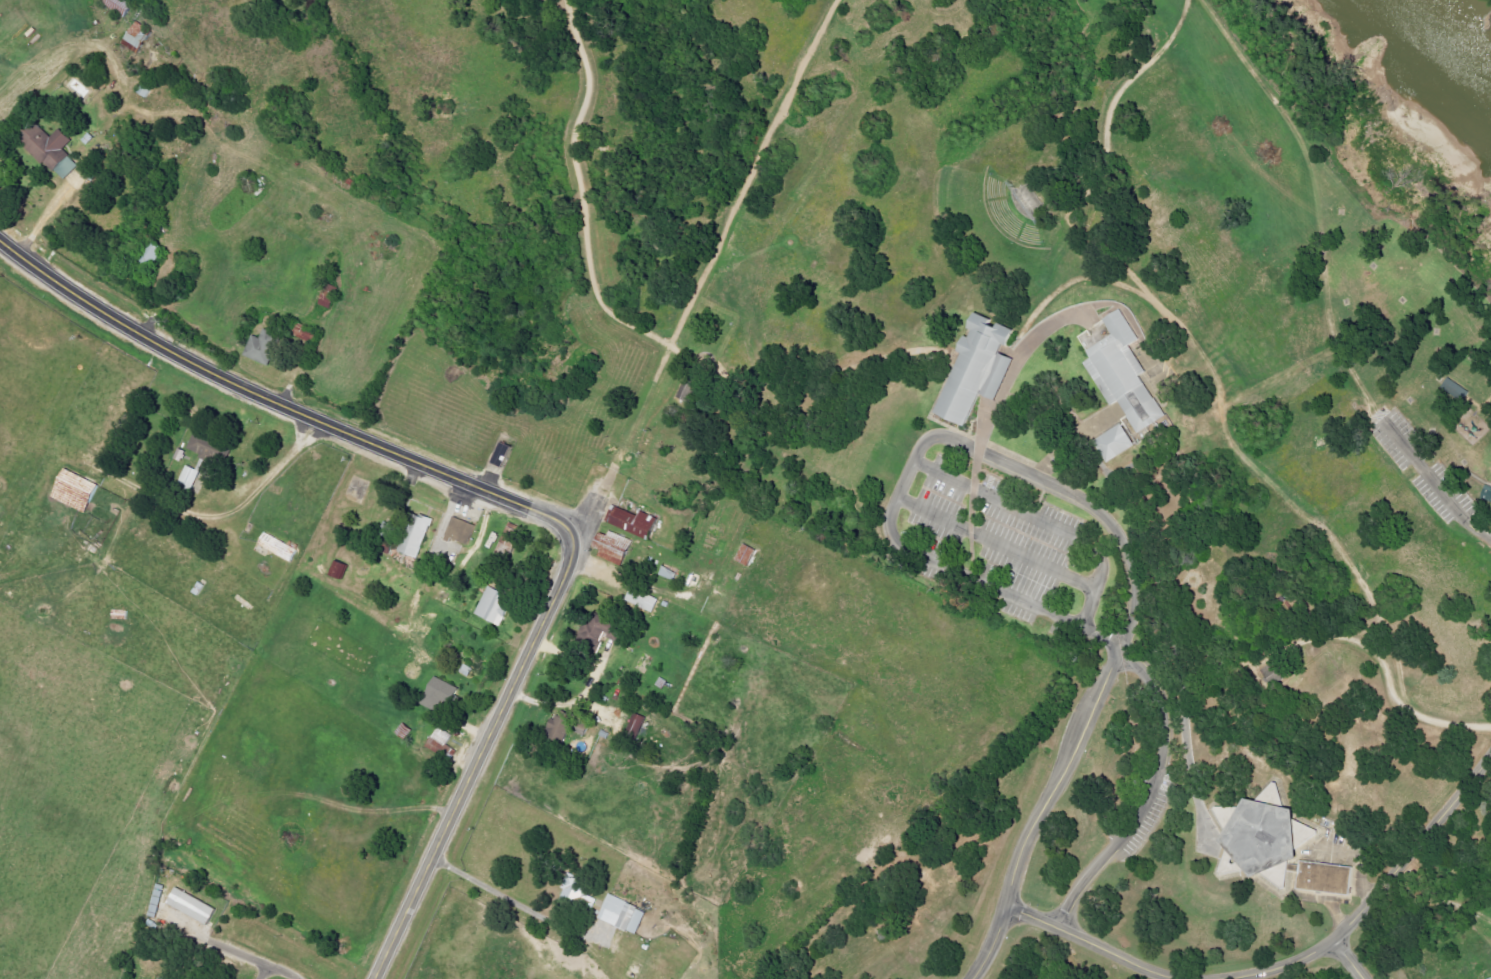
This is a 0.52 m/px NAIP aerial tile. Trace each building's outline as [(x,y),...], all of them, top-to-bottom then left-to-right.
[(129,41),(144,49),(154,32),(138,23),(129,41)] [(66,181),(81,165),(66,150),(76,140),(63,127),(52,138),(41,127),(34,136),(37,139),(30,147),(66,181)] [(1136,338),(1117,309),(1074,336),(1088,358),(1080,362),(1109,406),(1116,402),(1126,418),(1093,439),(1108,463),(1150,435),(1145,428),(1163,416),(1137,376),(1143,372),(1126,345),(1136,338)] [(929,412),(958,353),(952,351),(972,310),(989,318),(985,325),(992,329),(995,322),(1012,331),(1004,347),(999,344),(995,353),(1010,360),(991,401),(977,394),(961,428),(929,412)] [(290,336),(316,345),(320,332),(295,323),(290,336)] [(258,338),(252,335),(243,354),(267,366),(281,337),(263,328),(258,338)] [(677,382),(682,373),(691,379),(686,389),(677,382)] [(1462,402),(1468,392),(1446,377),(1439,387),(1462,402)] [(177,487),(192,491),(198,470),(184,466),(177,487)] [(98,484),(61,469),(49,497),(86,513),(98,484)] [(606,523),(645,540),(655,518),(638,510),(636,516),(614,506),(606,523)] [(416,559),(432,520),(413,512),(397,551),(416,559)] [(466,545),(474,525),(452,516),(444,536),(466,545)] [(512,559),(522,533),(509,528),(503,546),(500,544),(497,554),(512,559)] [(597,556),(621,566),(631,540),(608,531),(606,536),(596,532),(590,547),(599,550),(597,556)] [(291,563),(298,550),(264,532),(257,544),(291,563)] [(749,566),(755,550),(741,544),(735,561),(749,566)] [(329,576),(342,581),(347,565),(333,561),(329,576)] [(676,568),(661,564),(659,576),(673,579),(676,568)] [(501,626),(510,605),(502,601),(505,594),(487,586),(475,615),(501,626)] [(624,600),(652,613),(658,599),(630,586),(624,600)] [(624,626),(595,613),(580,646),(596,653),(604,636),(617,641),(624,626)] [(420,703),(437,710),(441,700),(452,705),(460,688),(432,676),(420,703)] [(547,723),(542,736),(562,744),(568,729),(583,735),(589,722),(559,710),(553,725),(547,723)] [(636,740),(646,718),(635,713),(625,735),(636,740)] [(1239,798),(1286,808),(1290,856),(1244,875),(1215,837),(1239,798)] [(1294,888),(1297,861),(1348,866),(1346,893),(1294,888)] [(592,895),(580,896),(579,880),(561,880),(562,906),(593,905),(592,895)] [(207,926),(217,909),(174,886),(165,903),(207,926)] [(597,920),(636,933),(645,908),(606,895),(597,920)]
